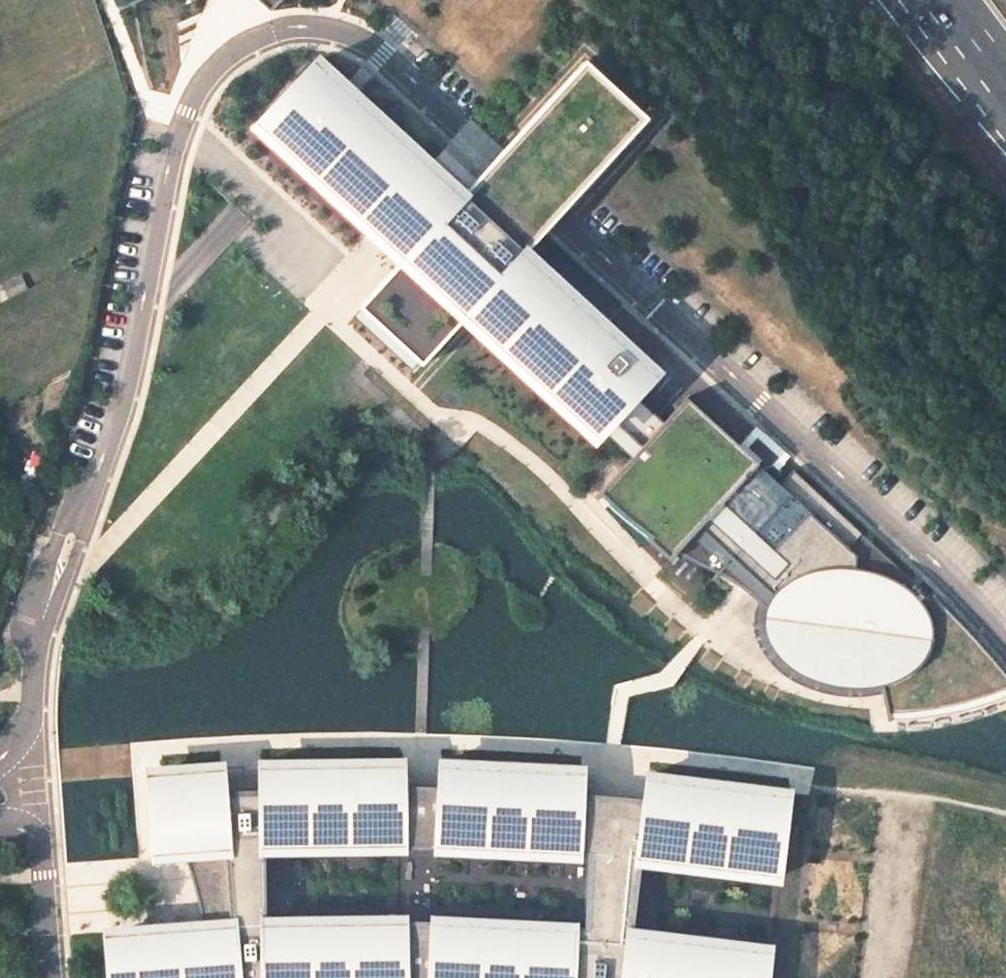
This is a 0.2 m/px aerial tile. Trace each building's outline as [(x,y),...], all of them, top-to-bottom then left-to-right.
[(269,10),(279,0),(259,0),(269,10)] [(462,194),(455,202),(422,172),(430,164),(317,61),(263,120),(272,129),(266,136),(369,231),(376,224),(407,253),(471,311),(488,327),(481,334),(584,430),(591,422),(630,458),(598,493),(636,527),(673,552),(737,585),(761,606),(771,617),(771,631),(776,642),(783,652),(791,659),(798,665),(804,668),(826,677),(844,680),(860,681),(879,678),(887,716),(927,712),(948,709),(972,703),(994,696),(1005,691),(1005,675),(976,637),(967,629),(953,615),(932,595),(930,597),(792,469),(778,485),(686,397),(663,422),(642,445),(613,418),(634,395),(655,372),(543,268),(536,276),(518,260),(525,252),(462,194)] [(521,130),(584,188),(648,119),(585,61),(521,130)] [(358,307),(421,365),(471,311),(407,253),(358,307)] [(19,294),(14,282),(0,288),(0,303),(19,294)] [(634,395),(613,418),(642,445),(663,422),(634,395)] [(767,947),(631,930),(640,857),(777,874),(787,793),(650,775),(647,798),(577,792),(579,769),(441,763),(441,785),(400,785),(400,763),(263,766),(263,790),(223,793),(221,769),(164,773),(167,815),(184,857),(190,880),(197,907),(200,926),(119,931),(121,951),(107,952),(109,977),(763,977),(767,947)]
